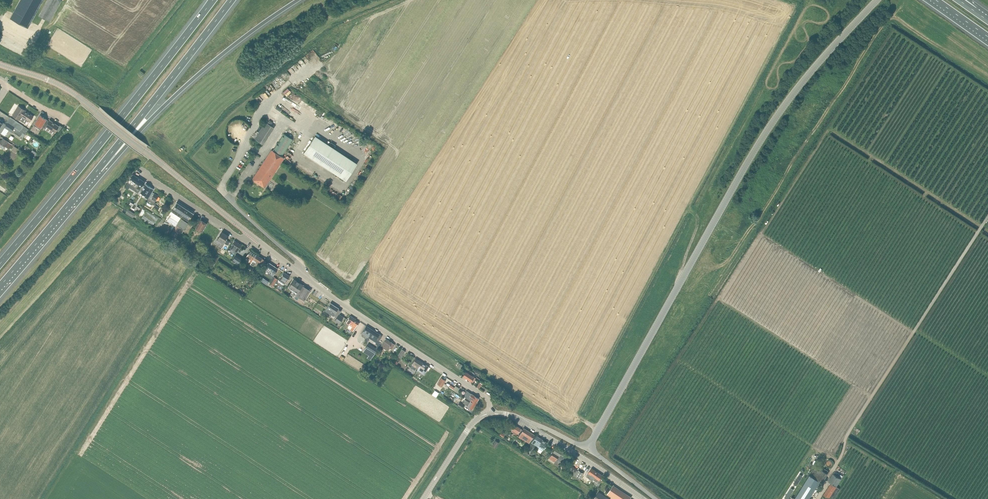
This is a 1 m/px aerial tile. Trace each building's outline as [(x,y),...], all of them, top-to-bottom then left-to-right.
[(43,0),(20,0),(10,18),(28,28),(43,0)] [(61,1),(60,0),(48,0),(39,16),(50,22),(61,1)] [(301,105),(305,100),(300,95),(295,100),(301,105)] [(18,106),(13,115),(18,119),(20,120),(25,123),(27,120),(30,122),(33,116),(24,110),(24,109),(18,106)] [(43,127),(48,120),(40,115),(35,123),(34,125),(40,129),(42,126),(43,127)] [(23,133),(26,129),(23,127),(23,126),(15,121),(10,117),(7,122),(8,123),(21,132),(23,133)] [(48,120),(43,127),(45,128),(44,128),(54,134),(55,132),(57,130),(59,126),(50,120),(49,121),(48,120)] [(8,123),(6,125),(3,123),(2,124),(0,122),(0,132),(1,133),(4,130),(5,128),(12,132),(13,130),(19,134),(21,132),(8,123)] [(263,145),(274,128),(265,122),(254,139),(263,145)] [(282,157),(293,140),(284,134),(272,151),(271,150),(255,175),(253,179),(265,187),(268,183),(284,158),(282,157)] [(346,180),(357,163),(315,135),(304,152),(305,153),(346,180)] [(31,155),(38,158),(40,152),(34,149),(31,155)] [(145,182),(133,174),(128,182),(140,190),(145,182)] [(148,198),(150,194),(154,189),(146,184),(141,192),(145,195),(144,196),(148,198)] [(153,205),(154,203),(159,196),(153,192),(148,199),(149,199),(147,202),(151,205),(152,204),(153,205)] [(177,202),(170,214),(171,215),(170,217),(178,222),(181,218),(182,217),(189,222),(190,220),(194,214),(193,213),(177,202)] [(184,230),(188,224),(181,219),(176,225),(184,230)] [(203,221),(201,220),(196,227),(195,229),(201,233),(202,231),(207,223),(206,223),(207,222),(205,220),(203,221)] [(224,243),(228,236),(222,232),(218,238),(224,243)] [(235,241),(230,248),(236,252),(241,245),(235,241)] [(250,251),(246,257),(250,260),(248,263),(250,264),(256,268),(259,263),(262,258),(250,251)] [(236,255),(232,260),(238,264),(242,259),(236,255)] [(273,276),(278,269),(269,263),(264,270),(273,276)] [(285,284),(287,280),(290,276),(284,272),(279,280),(285,284)] [(304,300),(309,292),(310,291),(302,285),(302,284),(294,279),(289,287),(291,289),(291,290),(296,293),(296,294),(304,300)] [(339,323),(344,316),(339,314),(342,310),(331,303),(326,310),(334,315),(337,317),(335,320),(339,323)] [(348,320),(345,324),(346,325),(345,326),(348,328),(348,327),(350,329),(352,326),(355,328),(359,322),(356,320),(356,319),(350,315),(348,320)] [(378,341),(382,336),(366,326),(362,333),(363,333),(362,335),(362,336),(365,338),(367,338),(368,337),(375,341),(377,343),(378,341)] [(392,349),(395,344),(386,338),(381,346),(387,350),(389,347),(392,349)] [(368,344),(366,347),(375,353),(381,344),(379,343),(376,349),(368,344)] [(408,349),(403,356),(406,358),(411,351),(408,349)] [(418,369),(422,362),(416,358),(411,365),(412,365),(410,368),(415,370),(416,368),(418,369)] [(424,374),(426,370),(429,366),(422,362),(418,369),(417,370),(424,374)] [(474,380),(476,377),(474,377),(466,371),(465,372),(463,376),(471,382),(472,379),(474,380)] [(466,395),(465,397),(471,401),(472,400),(476,403),(479,398),(474,396),(467,391),(465,394),(466,395)] [(465,400),(463,403),(468,406),(470,408),(472,409),(476,403),(472,400),(471,401),(470,403),(465,400)] [(518,433),(521,429),(515,425),(512,429),(518,433)] [(521,433),(519,436),(524,440),(529,443),(531,439),(534,435),(524,428),(523,430),(521,433)] [(533,440),(529,446),(530,447),(529,447),(535,450),(536,448),(535,447),(536,445),(538,447),(537,448),(538,449),(542,451),(544,449),(545,447),(548,443),(536,435),(533,440)] [(552,452),(549,457),(555,461),(555,462),(554,463),(557,465),(558,463),(565,454),(562,452),(562,451),(556,447),(555,447),(552,452)] [(816,466),(795,498),(808,498),(820,481),(821,482),(827,473),(828,471),(825,468),(823,471),(816,466)] [(841,489),(836,486),(846,471),(838,466),(828,481),(831,483),(823,496),(828,498),(834,498),(841,489)] [(592,482),(593,481),(599,472),(592,468),(589,472),(587,475),(589,477),(588,477),(593,480),(592,481),(592,482)] [(583,475),(578,472),(574,476),(580,480),(583,475)] [(592,482),(598,486),(599,483),(602,479),(601,478),(602,475),(603,475),(599,472),(593,481),(592,482)] [(799,474),(791,486),(795,488),(803,476),(799,474)] [(631,497),(613,485),(608,494),(612,497),(611,498),(613,498),(630,498),(631,497)] [(785,497),(787,498),(788,498),(793,490),(790,488),(785,497)]
